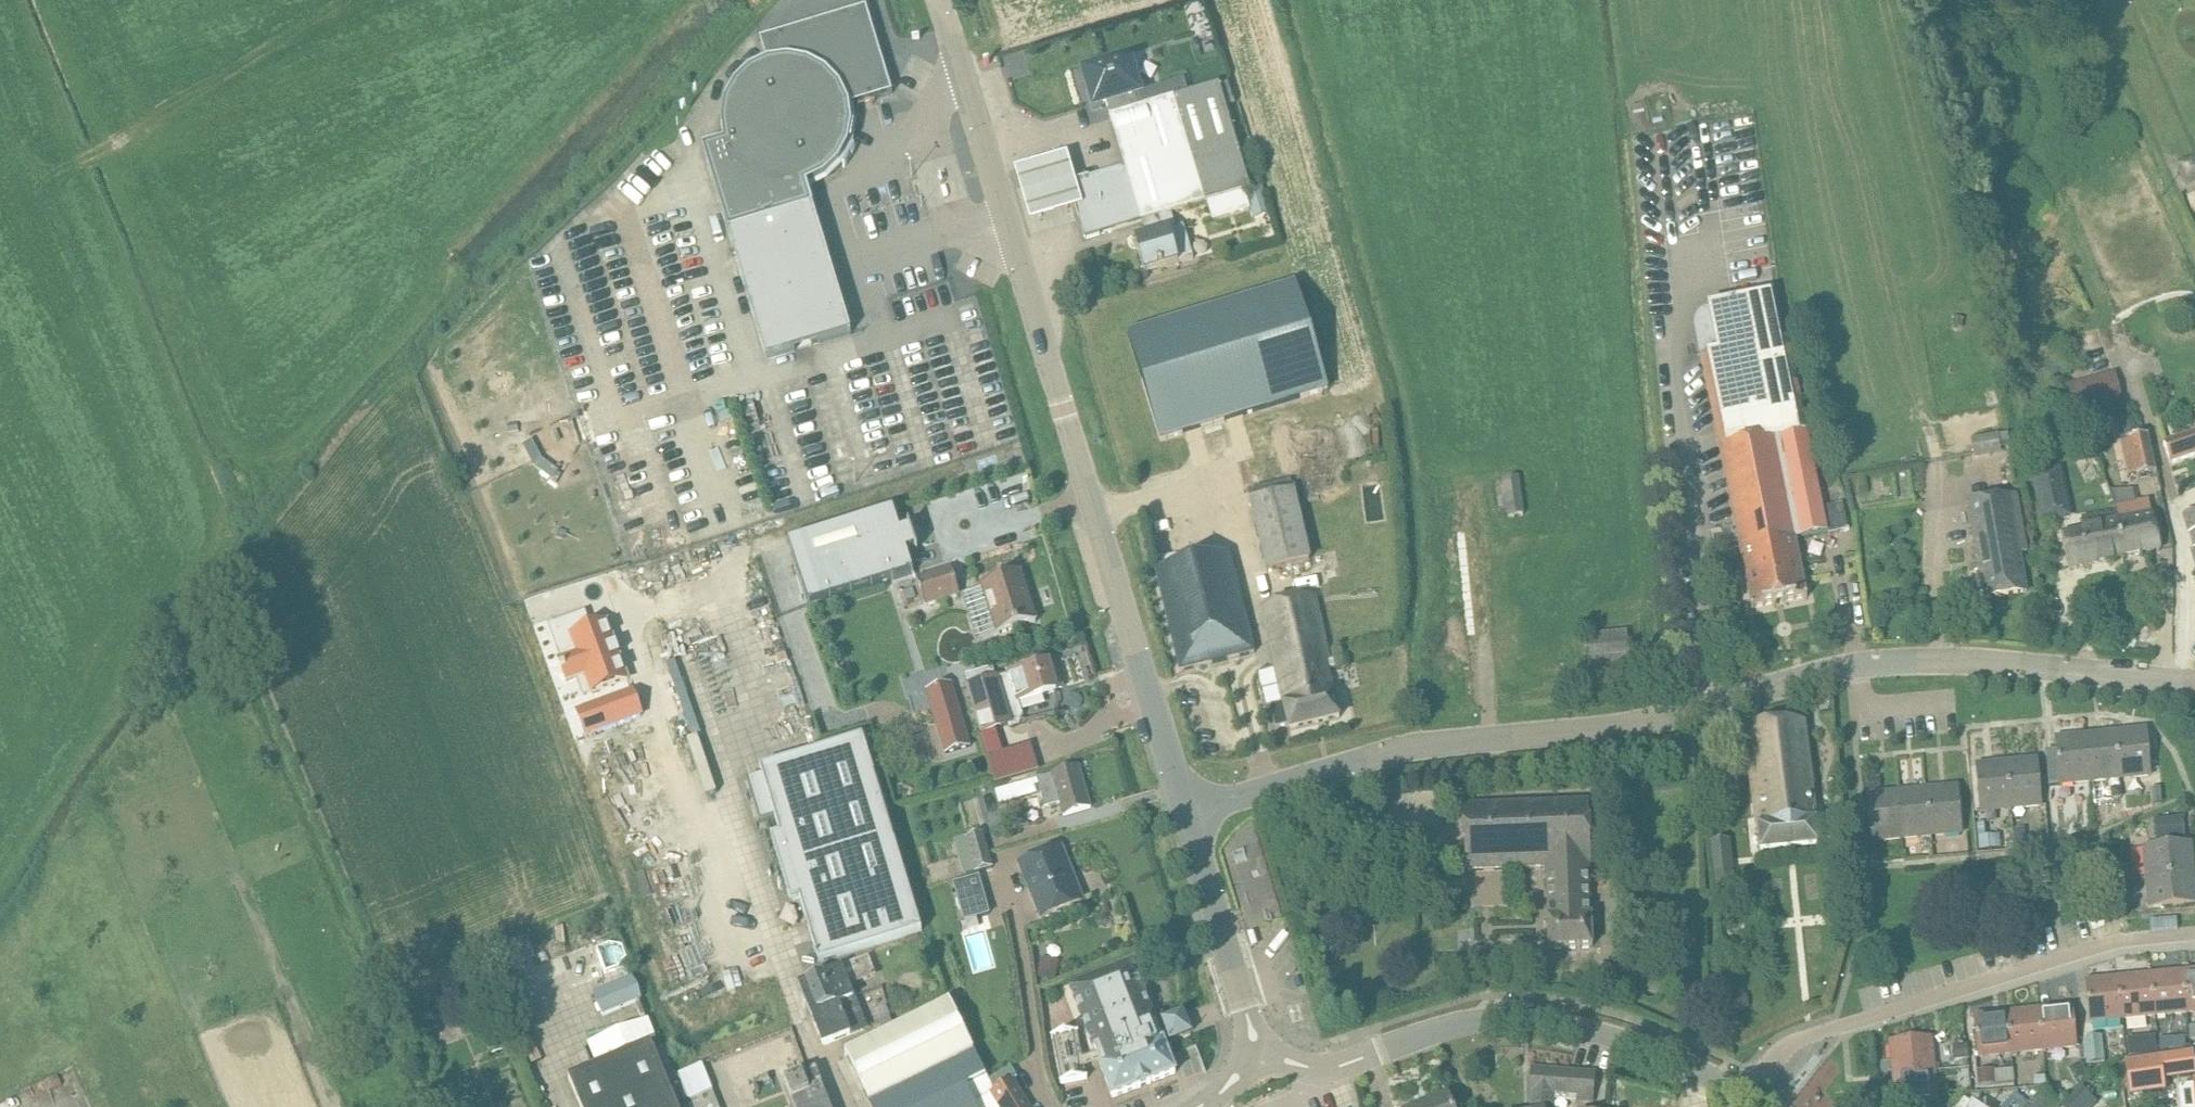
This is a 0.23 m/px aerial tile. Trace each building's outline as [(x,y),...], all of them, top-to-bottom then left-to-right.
[(724,142),(703,149),(729,234),(767,358),(852,332),(814,208),(808,186),(825,178),(839,164),(849,146),(853,126),(850,107),(893,94),(867,8),(846,14),(760,40),(767,62),(750,71),(735,85),(725,102),(722,123),(724,142)] [(1106,67),(1085,73),(1095,107),(1107,103),(1111,118),(1130,112),(1126,98),(1131,96),(1136,95),(1143,93),(1133,59),(1121,62),(1106,67)] [(1158,104),(1158,106),(1131,114),(1130,112),(1111,118),(1126,169),(1070,186),(1086,238),(1142,221),(1172,213),(1208,203),(1244,192),(1251,190),(1240,154),(1225,107),(1235,104),(1228,83),(1219,86),(1182,97),(1158,104)] [(1154,92),(1158,104),(1182,97),(1178,84),(1168,88),(1154,92)] [(1065,150),(1014,165),(1030,217),(1081,201),(1065,150)] [(1212,219),(1249,209),(1244,192),(1208,203),(1212,219)] [(1135,240),(1145,274),(1178,264),(1195,259),(1185,226),(1176,228),(1172,213),(1142,221),(1147,237),(1135,240)] [(1329,391),(1297,285),(1129,336),(1160,441),(1329,391)] [(1692,308),(1702,357),(1739,543),(1749,541),(1750,546),(1767,542),(1763,522),(1779,519),(1780,522),(1793,519),(1797,539),(1828,532),(1828,534),(1848,530),(1843,509),(1842,505),(1822,509),(1788,338),(1775,341),(1766,293),(1707,305),(1692,308)] [(2075,417),(2123,404),(2114,373),(2066,386),(2075,417)] [(2132,411),(2114,414),(2119,438),(2137,435),(2132,411)] [(2185,437),(2164,444),(2171,464),(2194,456),(2194,434),(2185,437)] [(1971,439),(1974,455),(1974,459),(2002,454),(1999,435),(1971,439)] [(2157,474),(2148,436),(2120,443),(2127,478),(2157,474)] [(1495,490),(1498,512),(1505,511),(1507,518),(1524,517),(1520,476),(1501,480),(1503,488),(1495,490)] [(2062,520),(2061,515),(2053,476),(2036,479),(2044,519),(2045,523),(2062,520)] [(1329,486),(1329,484),(1250,503),(1266,572),(1343,552),(1334,513),(1347,510),(1342,482),(1329,486)] [(1969,502),(1982,578),(1985,599),(2026,592),(2020,553),(2027,552),(2018,494),(1969,502)] [(2115,559),(2124,557),(2160,550),(2150,500),(2115,507),(2116,510),(2105,513),(2115,559)] [(894,510),(789,543),(809,607),(914,574),(907,552),(915,549),(916,551),(918,551),(910,526),(908,527),(909,529),(900,531),(894,510)] [(2069,569),(2115,559),(2105,513),(2083,517),(2086,528),(2062,533),(2069,569)] [(2182,517),(2194,552),(2190,553),(2194,570),(2194,513),(2182,517)] [(1739,543),(1748,588),(1752,609),(1807,598),(1795,539),(1797,539),(1793,519),(1780,522),(1779,519),(1763,522),(1767,542),(1750,546),(1749,541),(1739,543)] [(1169,628),(1180,672),(1253,654),(1228,554),(1157,571),(1170,628),(1169,628)] [(917,580),(925,606),(960,595),(951,569),(917,580)] [(1020,573),(982,586),(998,635),(1036,623),(1020,573)] [(1284,703),(1271,706),(1276,729),(1290,726),(1291,730),(1315,724),(1340,718),(1328,668),(1332,667),(1316,597),(1287,604),(1262,610),(1284,703)] [(570,602),(540,611),(564,677),(576,673),(582,691),(626,675),(602,606),(573,615),(570,602)] [(1628,634),(1589,638),(1594,691),(1633,687),(1628,634)] [(704,732),(683,661),(661,667),(668,692),(682,688),(696,735),(704,732)] [(969,688),(966,689),(980,734),(980,735),(992,731),(1019,723),(1023,716),(1019,702),(1032,698),(1033,699),(1036,698),(1057,692),(1056,689),(1062,687),(1059,675),(1052,677),(1049,665),(1048,663),(1028,669),(1024,670),(1025,671),(1010,675),(997,680),(994,669),(966,676),(969,688)] [(952,684),(926,691),(945,756),(971,748),(961,716),(952,684)] [(633,693),(577,713),(586,736),(614,727),(641,717),(633,693)] [(1761,853),(1820,847),(1805,723),(1745,728),(1761,853)] [(2120,779),(2150,777),(2145,730),(2116,732),(2120,779)] [(2086,735),(2090,782),(2120,779),(2116,732),(2086,735)] [(2050,786),(2061,785),(2090,782),(2086,735),(2056,738),(2057,750),(2046,751),(2050,786)] [(819,964),(922,933),(864,739),(760,770),(762,777),(748,781),(760,823),(775,819),(781,837),(772,839),(790,899),(799,896),(819,964)] [(2007,762),(2011,809),(2041,806),(2037,760),(2007,762)] [(2011,809),(2007,762),(1977,765),(1981,812),(2011,809)] [(1037,780),(1045,808),(1060,804),(1064,816),(1091,808),(1079,768),(1037,780)] [(1880,777),(1868,778),(1869,794),(1881,793),(1880,777)] [(996,792),(1000,805),(1021,799),(1017,785),(996,792)] [(1927,790),(1932,836),(1961,834),(1957,787),(1927,790)] [(1902,839),(1932,836),(1927,790),(1897,792),(1902,839)] [(1969,790),(1958,791),(1959,807),(1970,806),(1969,790)] [(1868,795),(1872,842),(1902,839),(1897,792),(1868,795)] [(1546,868),(1549,949),(1593,948),(1590,866),(1592,866),(1589,802),(1464,806),(1466,871),(1546,868)] [(2183,817),(2165,819),(2167,840),(2185,838),(2183,817)] [(945,848),(950,868),(961,865),(962,870),(964,876),(993,868),(984,833),(966,837),(965,835),(955,839),(957,844),(945,848)] [(1731,840),(1710,843),(1715,890),(1736,888),(1731,840)] [(2147,878),(2194,874),(2191,844),(2144,848),(2147,878)] [(1019,864),(1041,920),(1053,915),(1071,908),(1084,902),(1061,846),(1019,864)] [(2194,904),(2194,888),(2194,874),(2147,878),(2150,908),(2194,904)] [(980,877),(953,884),(964,923),(991,915),(980,877)] [(984,931),(965,936),(975,971),(993,966),(984,931)] [(820,977),(800,985),(810,1011),(816,1009),(817,1013),(851,1000),(850,998),(846,989),(876,977),(874,972),(869,958),(820,977)] [(1041,958),(1037,978),(1055,982),(1059,962),(1041,958)] [(1133,967),(1072,991),(1101,1067),(1163,1043),(1133,967)] [(2194,1012),(2194,970),(2183,971),(2187,1013),(2194,1012)] [(2155,1016),(2187,1013),(2183,971),(2151,975),(2155,1016)] [(2155,1016),(2151,975),(2119,978),(2123,1019),(2155,1016)] [(632,977),(593,993),(603,1017),(642,1001),(632,977)] [(2087,981),(2091,1022),(2123,1019),(2119,978),(2087,981)] [(882,988),(872,992),(874,999),(884,996),(882,988)] [(1747,994),(1731,996),(1733,1010),(1749,1008),(1747,994)] [(857,1006),(854,996),(850,998),(851,1000),(817,1013),(816,1009),(810,1011),(824,1045),(863,1030),(865,1026),(857,1006)] [(950,1002),(846,1053),(869,1103),(868,1104),(870,1106),(978,1106),(968,1086),(987,1078),(950,1002)] [(2076,1047),(2072,1006),(2039,1009),(2044,1051),(2076,1047)] [(2039,1009),(2007,1013),(2011,1054),(2044,1051),(2039,1009)] [(1975,1016),(1977,1038),(1979,1057),(2011,1054),(2007,1013),(1975,1016)] [(880,1023),(885,1033),(895,1028),(890,1018),(880,1023)] [(1926,1019),(1918,1020),(1919,1031),(1927,1031),(1926,1019)] [(1078,1032),(1052,1038),(1061,1084),(1087,1079),(1078,1032)] [(2102,1036),(2084,1038),(2087,1066),(2104,1063),(2102,1036)] [(1893,1075),(1934,1071),(1931,1039),(1890,1043),(1893,1075)] [(569,1077),(581,1106),(678,1106),(651,1043),(569,1077)] [(1110,1089),(1124,1084),(1127,1093),(1138,1089),(1151,1084),(1151,1083),(1176,1074),(1164,1045),(1163,1043),(1101,1067),(1104,1076),(1110,1089)] [(1954,1044),(1955,1061),(1969,1060),(1968,1043),(1954,1044)] [(2130,1096),(2165,1091),(2164,1081),(2194,1076),(2194,1067),(2193,1053),(2125,1063),(2130,1096)] [(702,1065),(678,1075),(689,1101),(713,1091),(702,1065)] [(968,1086),(978,1106),(1028,1106),(1012,1081),(1018,1078),(1012,1068),(989,1082),(987,1078),(968,1086)] [(1995,1069),(1977,1070),(1978,1085),(1997,1084),(1996,1071),(1995,1069)] [(1553,1101),(1576,1102),(1576,1100),(1592,1101),(1594,1075),(1532,1070),(1530,1092),(1533,1092),(1532,1106),(1553,1106),(1553,1101)] [(786,1082),(796,1106),(830,1106),(816,1071),(796,1079),(787,1082),(786,1082)] [(1893,1075),(1896,1106),(1905,1106),(1913,1106),(1934,1106),(1934,1104),(1938,1104),(1934,1071),(1893,1075)] [(2046,1076),(2034,1077),(2034,1086),(2046,1085),(2046,1076)] [(1127,1093),(1124,1084),(1110,1089),(1113,1098),(1127,1093)] [(2098,1103),(2081,1086),(2062,1106),(2063,1106),(2094,1106),(2098,1103)] [(2024,1106),(2051,1106),(2056,1102),(2041,1088),(2024,1106)] [(559,1089),(543,1095),(548,1106),(566,1106),(559,1089)] [(694,1100),(697,1106),(720,1106),(714,1092),(694,1100)] [(1419,1106),(1452,1106),(1448,1096),(1419,1106)]
